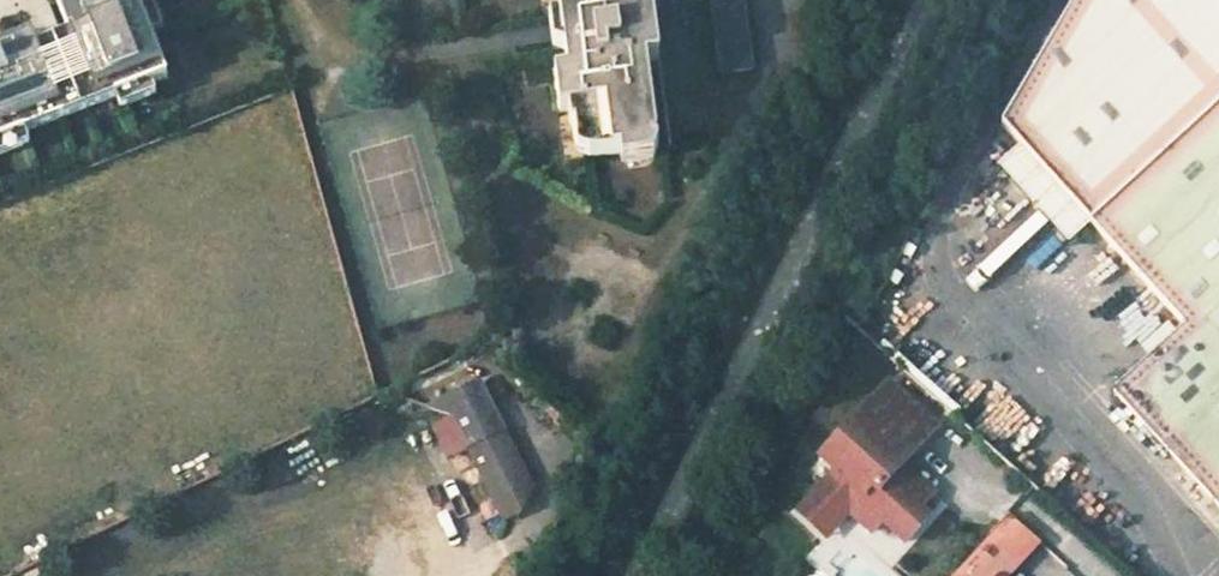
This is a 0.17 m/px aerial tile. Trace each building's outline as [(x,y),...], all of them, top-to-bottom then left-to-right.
[(17,122),(22,134),(164,78),(135,10),(139,9),(135,0),(65,0),(75,24),(36,40),(31,24),(0,37),(0,128),(17,122)] [(579,74),(567,75),(573,114),(584,112),(587,127),(597,125),(603,159),(670,148),(648,0),(566,0),(579,74)] [(743,0),(709,0),(721,71),(753,66),(743,0)] [(1218,534),(1218,0),(1065,0),(969,162),(981,176),(989,168),(1003,184),(1017,172),(1074,234),(1167,337),(1097,402),(1218,534)] [(1052,254),(1074,234),(1017,172),(1003,184),(989,168),(981,176),(1052,254)] [(932,491),(918,479),(897,479),(897,468),(934,427),(886,384),(818,460),(832,472),(814,492),(842,517),(848,511),(870,531),(880,520),(904,541),(928,515),(918,507),(932,491)] [(527,521),(540,496),(491,389),(439,412),(464,423),(512,528),(527,521)] [(842,517),(814,492),(798,512),(825,536),(842,517)] [(952,575),(1000,575),(999,575),(1036,537),(1010,514),(952,575)]
